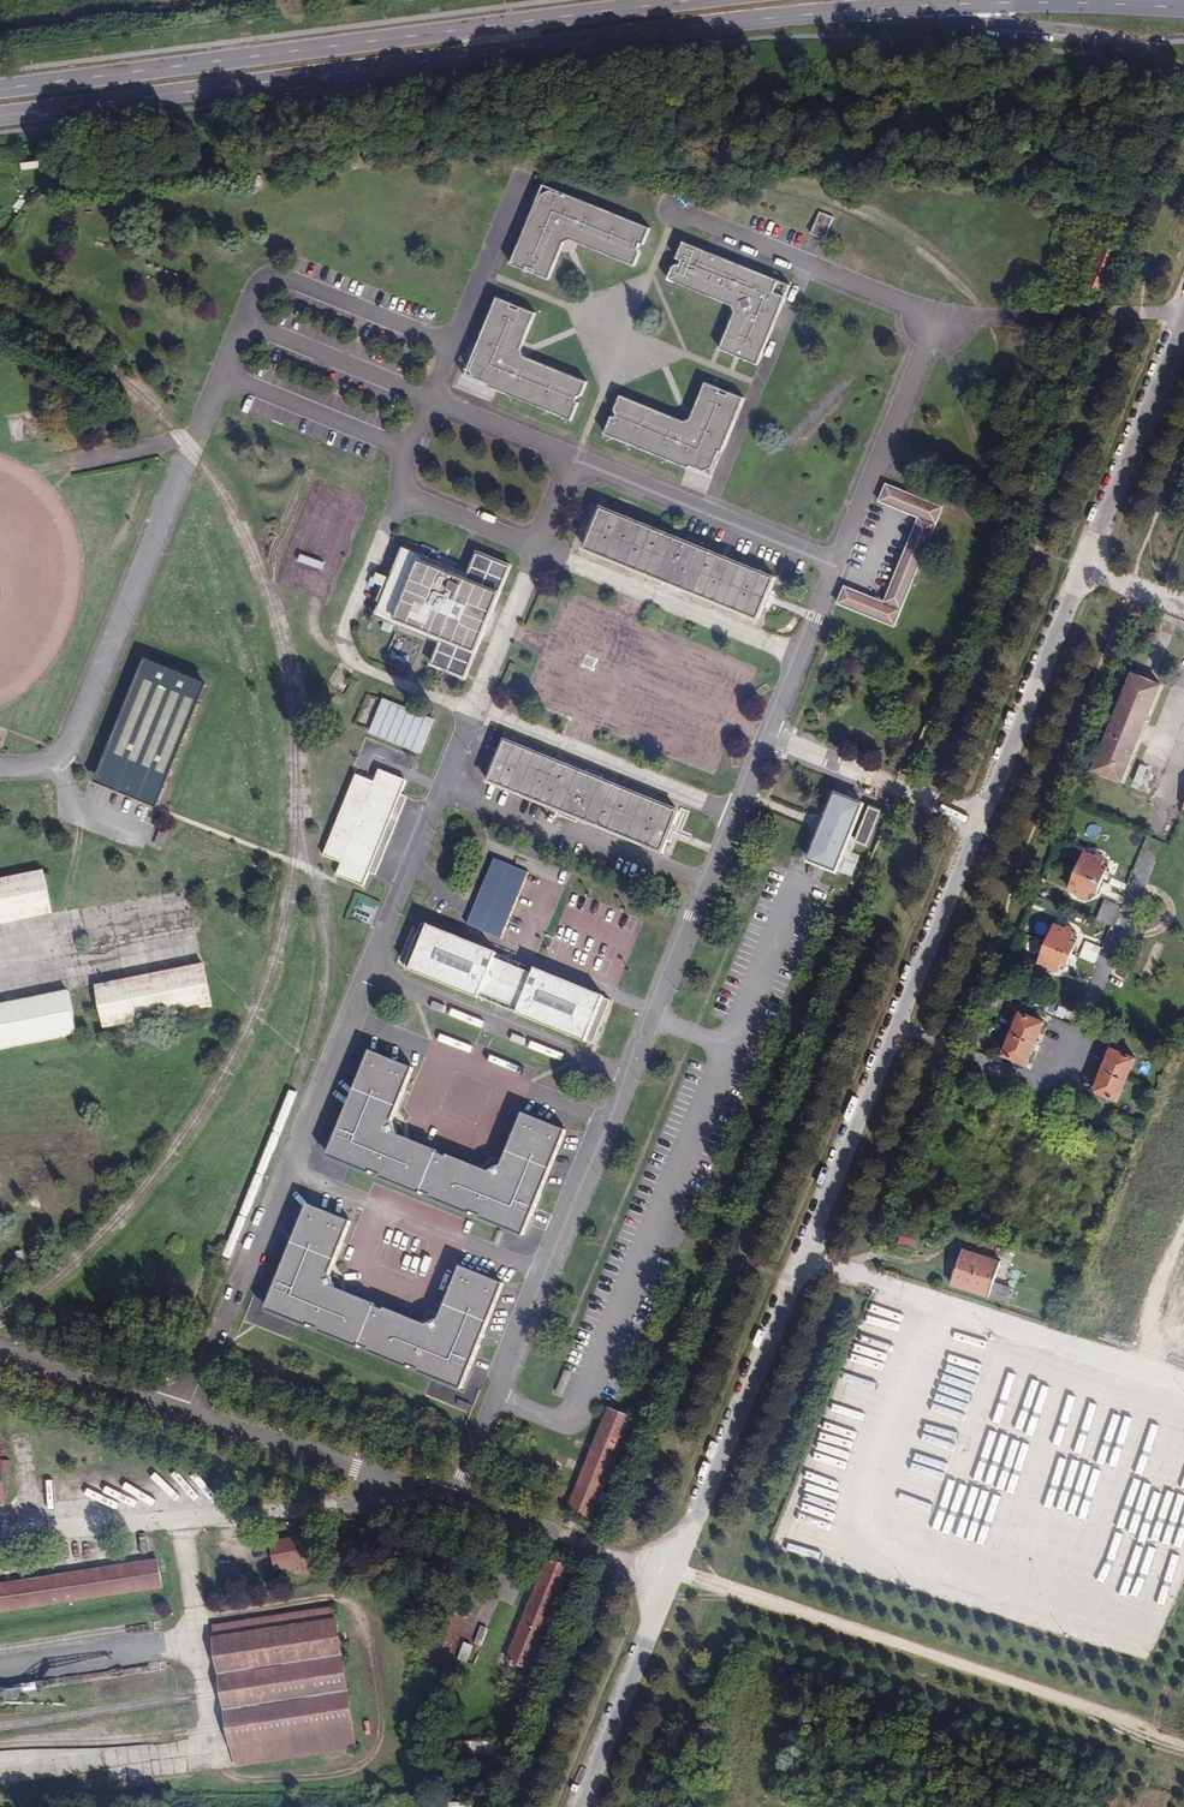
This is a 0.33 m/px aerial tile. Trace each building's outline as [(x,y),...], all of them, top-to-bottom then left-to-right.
[(546,280),(563,240),(570,242),(632,267),(647,228),(539,185),(507,265),(546,280)] [(1117,207),(1113,219),(1127,225),(1134,208),(1117,207)] [(834,216),(819,210),(810,234),(824,241),(834,216)] [(733,309),(716,351),(755,367),(788,285),(711,255),(680,242),(664,282),(733,309)] [(585,382),(514,354),(531,312),(491,297),(460,378),(568,422),(585,382)] [(617,396),(601,435),(711,478),(743,397),(703,382),(688,421),(687,424),(617,396)] [(883,485),(876,502),(915,519),(880,604),(840,587),(833,604),(844,609),(890,628),(940,509),(885,486),(883,485)] [(581,551),(755,618),(764,598),(772,579),(596,511),(581,551)] [(466,575),(401,547),(372,617),(438,643),(430,665),(463,679),(509,567),(475,553),(466,575)] [(408,670),(418,645),(394,636),(385,661),(408,670)] [(201,678),(146,655),(96,778),(152,801),(201,678)] [(1120,779),(1159,684),(1131,672),(1092,767),(1120,779)] [(382,697),(369,733),(421,753),(435,717),(382,697)] [(502,744),(486,785),(659,855),(676,814),(502,744)] [(1144,790),(1152,767),(1140,763),(1132,786),(1144,790)] [(359,887),(401,782),(375,772),(370,784),(351,776),(319,857),(338,865),(333,877),(359,887)] [(833,870),(859,803),(831,792),(818,824),(805,859),(833,870)] [(864,845),(877,810),(865,805),(852,841),(864,845)] [(1102,856),(1084,849),(1068,886),(1086,894),(1090,886),(1096,888),(1104,867),(1099,864),(1102,856)] [(495,857),(468,924),(502,938),(529,871),(495,857)] [(0,879),(0,923),(48,913),(39,870),(0,879)] [(847,902),(853,886),(847,883),(841,899),(847,902)] [(1096,918),(1110,924),(1118,904),(1105,898),(1096,918)] [(1072,928),(1053,921),(1038,958),(1056,966),(1060,957),(1065,960),(1074,939),(1069,936),(1072,928)] [(401,969),(590,1044),(608,1000),(419,925),(401,969)] [(1079,957),(1095,963),(1101,946),(1086,940),(1079,957)] [(198,963),(92,985),(101,1027),(208,1006),(198,963)] [(0,1003),(0,1047),(73,1033),(64,989),(0,1003)] [(1042,1017),(1019,1007),(1002,1049),(1025,1058),(1042,1017)] [(1133,1058),(1110,1049),(1093,1090),(1116,1099),(1133,1058)] [(411,1069),(366,1051),(324,1157),(522,1236),(565,1130),(520,1112),(495,1173),(386,1130),(411,1069)] [(1142,1062),(1138,1074),(1146,1077),(1150,1065),(1142,1062)] [(461,1389),(503,1283),(459,1265),(434,1327),(325,1283),(350,1222),(305,1204),(263,1310),(461,1389)] [(913,1249),(915,1241),(898,1236),(896,1243),(913,1249)] [(997,1261),(960,1249),(948,1284),(985,1297),(1001,1302),(1006,1287),(991,1282),(997,1261)] [(564,1370),(556,1390),(564,1393),(572,1373),(564,1370)] [(567,1512),(590,1521),(630,1419),(607,1410),(593,1446),(591,1446),(589,1453),(590,1453),(567,1512)] [(299,1573),(317,1570),(311,1537),(270,1543),(274,1570),(298,1566),(299,1573)] [(0,1587),(0,1614),(160,1588),(155,1562),(0,1587)] [(532,1672),(572,1571),(549,1562),(535,1598),(534,1597),(531,1604),(532,1605),(509,1663),(532,1672)] [(234,1767),(355,1748),(332,1609),(211,1628),(222,1693),(228,1728),(234,1767)] [(475,1644),(482,1646),(487,1628),(480,1626),(475,1644)] [(467,1662),(473,1645),(463,1642),(458,1659),(467,1662)] [(502,1741),(470,1742),(470,1754),(502,1753),(502,1741)]
